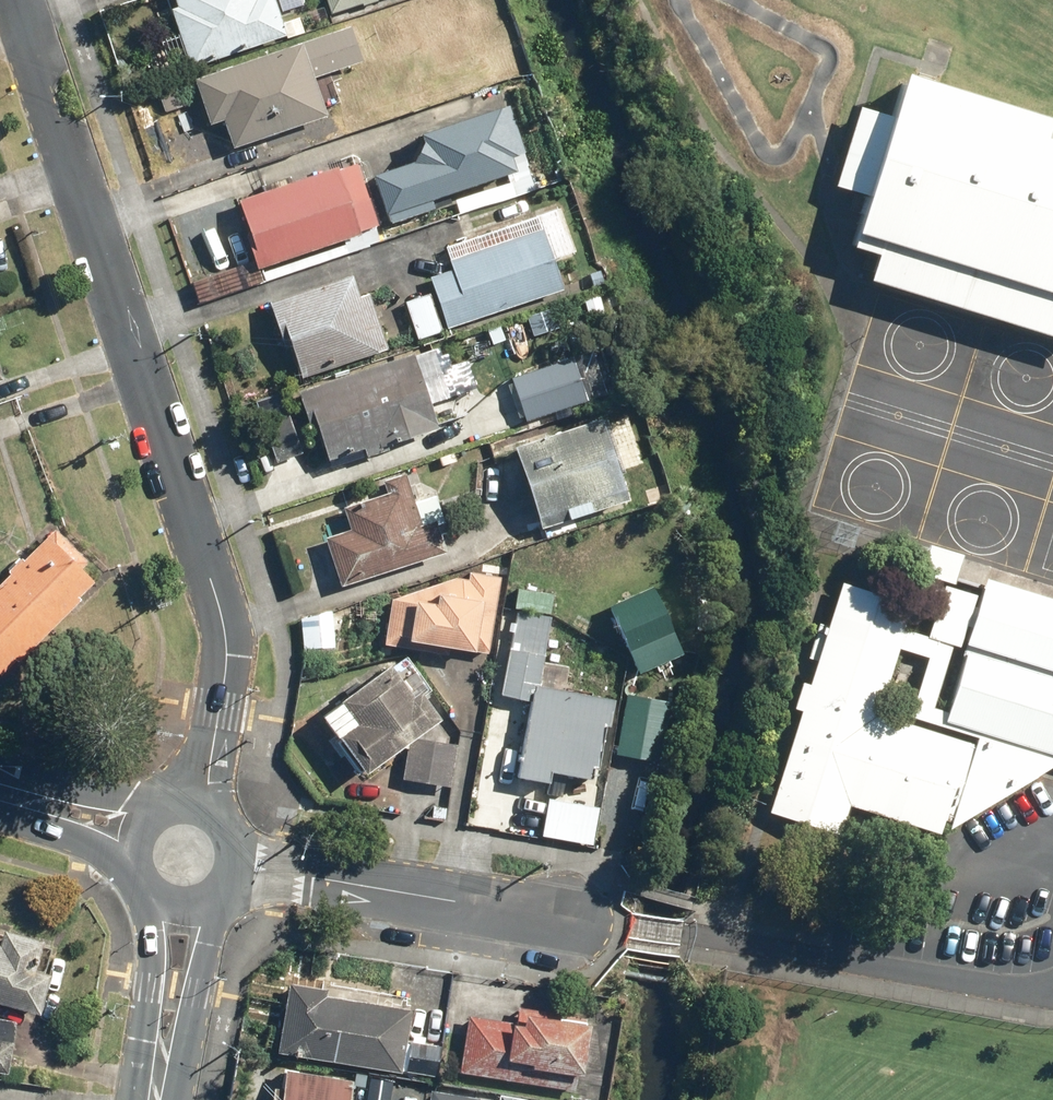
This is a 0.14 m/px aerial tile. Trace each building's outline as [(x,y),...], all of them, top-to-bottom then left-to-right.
[(191,67),(287,34),(275,0),(175,0),(177,7),(170,9),(191,67)] [(331,13),(371,0),(326,0),(331,13)] [(224,120),(233,148),(328,115),(315,77),(363,60),(351,25),(194,79),(210,125),(224,120)] [(867,282),(1052,340),(1052,122),(924,82),(901,75),(889,117),(857,107),(832,189),(864,199),(853,234),(854,237),(850,250),(875,257),(867,282)] [(158,90),(165,112),(187,104),(179,83),(158,90)] [(375,175),(390,222),(434,208),(432,201),(454,193),(460,211),(534,188),(509,107),(423,134),(425,142),(419,160),(375,175)] [(241,219),(258,268),(378,228),(356,161),(240,199),(246,217),(241,219)] [(428,276),(446,329),(563,290),(552,259),(576,251),(561,207),(444,246),(451,268),(428,276)] [(292,345),(303,378),(389,350),(369,293),(360,296),(353,275),(270,303),(285,347),(292,345)] [(405,300),(418,339),(442,330),(429,292),(405,300)] [(319,430),(329,460),(363,448),(367,458),(389,450),(387,445),(440,426),(414,351),(298,391),(312,433),(319,430)] [(573,359),(513,379),(527,420),(587,400),(573,359)] [(514,446),(538,517),(624,489),(600,418),(514,446)] [(325,538),(340,586),(445,553),(436,522),(442,519),(434,494),(413,501),(405,473),(380,480),(385,494),(344,506),(351,530),(325,538)] [(56,529),(0,584),(0,674),(15,659),(18,661),(81,598),(79,596),(94,580),(83,568),(89,562),(56,529)] [(389,597),(382,643),(445,653),(446,646),(487,652),(499,576),(464,571),(463,577),(452,575),(389,597)] [(982,577),(973,606),(971,605),(974,594),(941,584),(925,637),(951,645),(957,646),(964,625),(968,626),(963,644),(964,652),(945,712),(942,721),(976,732),(975,737),(973,743),(879,715),(900,649),(905,631),(913,604),(839,581),(825,625),(818,623),(806,659),(814,661),(807,684),(800,682),(792,709),(799,711),(769,806),(767,813),(839,835),(848,806),(938,833),(943,815),(951,817),(947,829),(1052,765),(1052,598),(982,577)] [(605,605),(635,672),(679,653),(650,586),(605,605)] [(527,699),(514,777),(546,782),(549,769),(590,775),(591,768),(596,769),(603,723),(608,724),(612,697),(535,684),(547,614),(513,609),(499,695),(527,699)] [(951,645),(925,637),(905,631),(900,649),(926,657),(908,717),(975,737),(976,732),(942,721),(945,712),(932,708),(951,645)] [(404,653),(321,712),(366,774),(404,746),(399,777),(446,785),(453,744),(416,738),(442,719),(423,693),(430,688),(404,653)] [(623,692),(612,752),(655,760),(666,700),(623,692)] [(0,945),(0,1003),(39,1014),(51,975),(34,970),(43,940),(7,930),(2,946),(0,945)] [(287,981),(274,1053),(398,1074),(409,1007),(327,994),(328,987),(287,981)] [(465,1013),(456,1071),(570,1089),(572,1073),(581,1074),(589,1022),(582,1021),(583,1016),(516,1005),(513,1020),(465,1013)] [(0,1016),(0,1072),(5,1073),(15,1018),(0,1016)] [(407,1042),(403,1072),(434,1076),(438,1046),(407,1042)] [(391,1099),(443,1099),(444,1093),(393,1085),(391,1099)]
